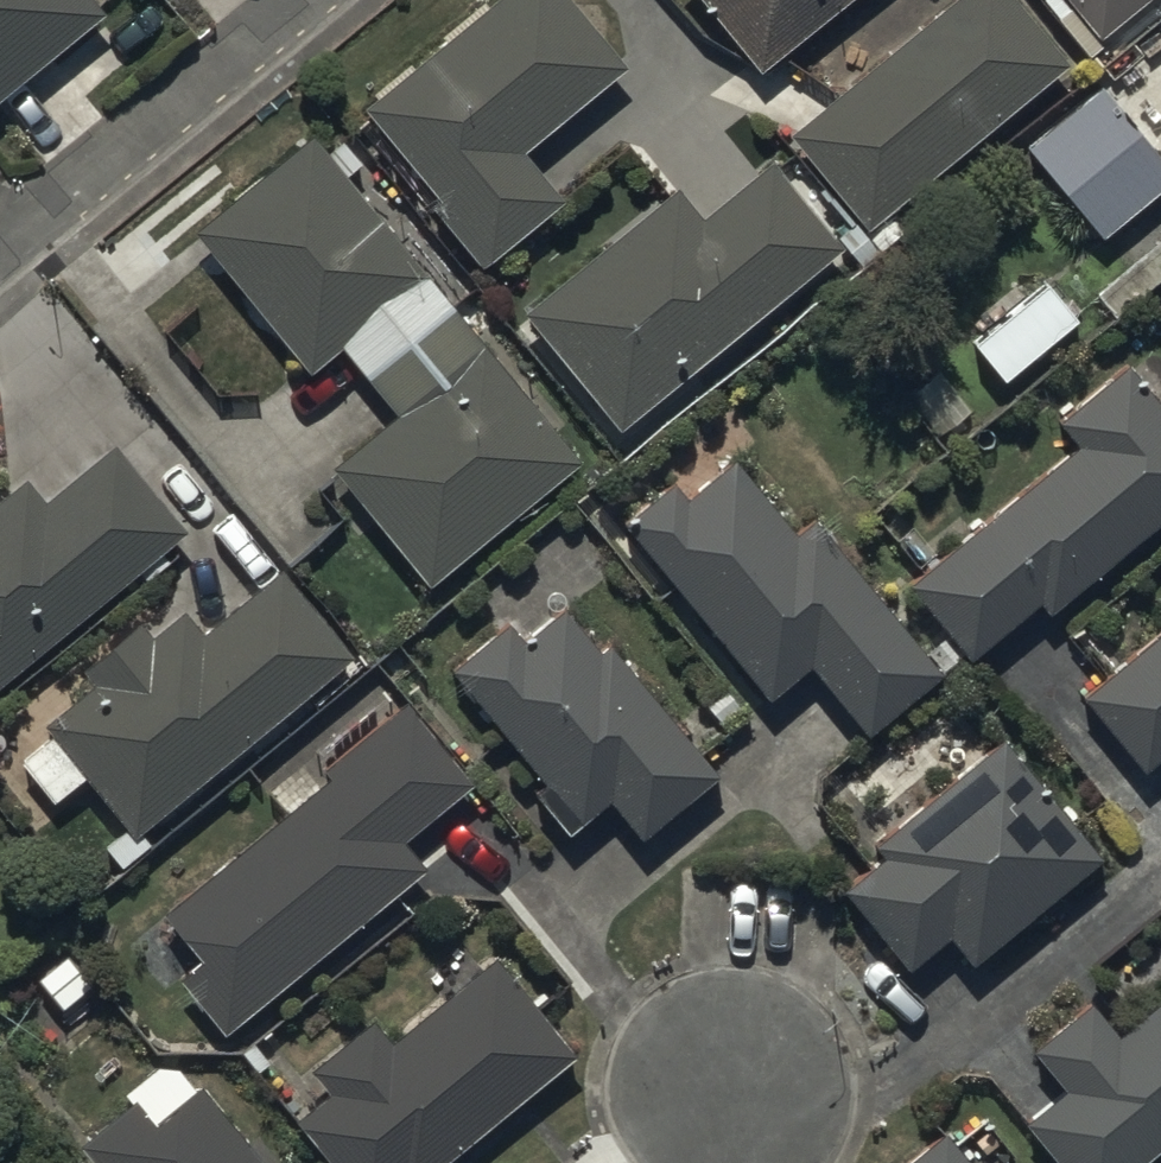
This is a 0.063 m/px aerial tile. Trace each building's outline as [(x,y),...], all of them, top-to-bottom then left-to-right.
[(84,0),(0,0),(0,103),(100,20),(84,0)] [(562,0),(492,0),(361,111),(445,210),(435,219),(480,272),(563,202),(521,153),(621,69),(562,0)] [(763,69),(847,0),(706,0),(763,69)] [(791,134),(841,194),(830,203),(852,231),(840,241),(862,268),(905,233),(886,211),(1067,62),(1015,0),(953,0),(791,134)] [(1062,4),(1045,17),(1061,36),(1079,22),(1098,45),(1153,0),(1058,0),(1062,4)] [(1103,93),(1031,155),(1104,240),(1160,192),(1160,161),(1103,93)] [(575,463),(303,136),(192,228),(309,368),(336,346),(397,420),(331,474),(425,588),(575,463)] [(842,257),(769,171),(703,227),(679,199),(528,326),(626,440),(842,257)] [(1133,365),(1064,421),(1086,448),(918,585),(979,659),(1049,601),(1056,610),(1160,525),(1160,400),(1133,365)] [(116,447),(48,503),(31,482),(0,507),(0,688),(189,536),(116,447)] [(680,481),(627,524),(773,703),(817,668),(872,735),(945,677),(820,524),(801,540),(738,463),(694,498),(680,481)] [(357,666),(288,580),(207,644),(190,623),(160,646),(148,631),(89,678),(102,693),(52,734),(63,748),(30,774),(65,817),(97,791),(135,838),(112,855),(130,877),(154,857),(140,840),(357,666)] [(717,775),(612,646),(601,655),(564,609),(522,643),(506,623),(452,666),(548,783),(535,793),(568,832),(612,796),(643,834),(717,775)] [(1093,709),(1156,782),(1160,778),(1160,652),(1093,709)] [(482,783),(417,703),(334,771),(341,779),(173,915),(211,962),(188,980),(232,1033),(433,869),(411,841),(482,783)] [(1098,861),(999,745),(872,854),(881,864),(842,897),(908,974),(947,941),(971,969),(1098,861)] [(499,952),(394,1042),(371,1016),(313,1065),(334,1089),(302,1117),(341,1162),(443,1162),(580,1047),(499,952)] [(1123,1038),(1096,1006),(1039,1053),(1071,1092),(1031,1125),(1062,1162),(1150,1162),(1160,1154),(1160,1007),(1123,1038)] [(80,1147),(93,1162),(270,1162),(204,1083),(157,1122),(138,1099),(80,1147)] [(943,1140),(916,1162),(962,1162),(943,1140)]
